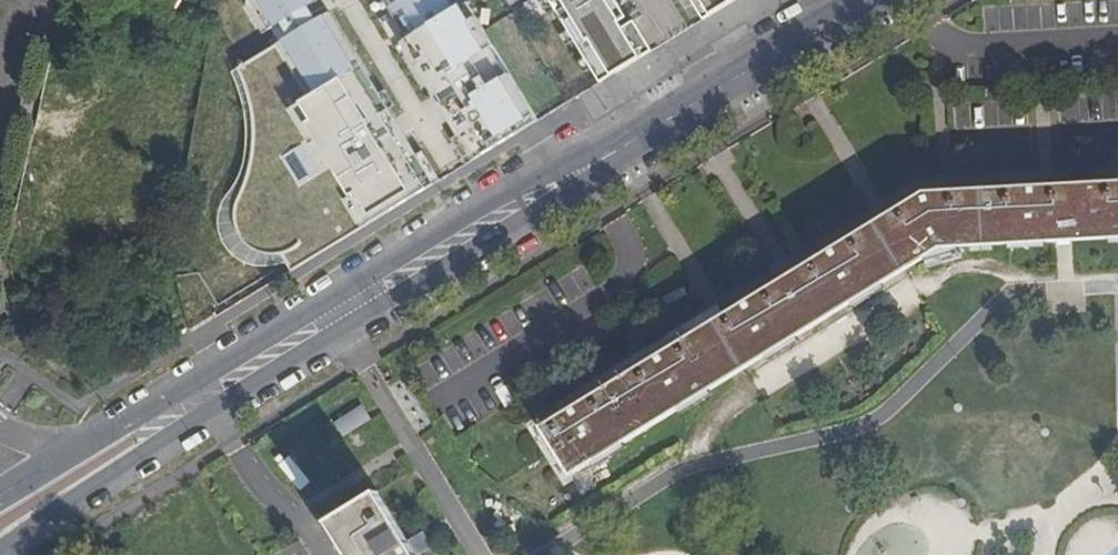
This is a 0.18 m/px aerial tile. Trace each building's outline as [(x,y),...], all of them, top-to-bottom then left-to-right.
[(601,91),(646,64),(625,30),(629,27),(613,0),(546,0),(601,91)] [(704,29),(753,0),(686,0),(704,29)] [(634,24),(629,27),(625,30),(646,64),(655,59),(634,24)] [(207,102),(205,121),(228,123),(231,105),(207,102)] [(230,176),(237,130),(204,125),(197,171),(230,176)] [(943,191),(925,192),(590,399),(544,427),(543,426),(542,426),(575,479),(576,478),(576,476),(745,370),(751,378),(909,278),(904,271),(944,246),(1117,236),(1117,180),(943,191)] [(366,404),(336,420),(345,436),(374,420),(366,404)] [(380,498),(382,496),(381,494),(328,528),(329,529),(331,529),(348,554),(423,554),(428,552),(420,537),(410,544),(380,498)]
